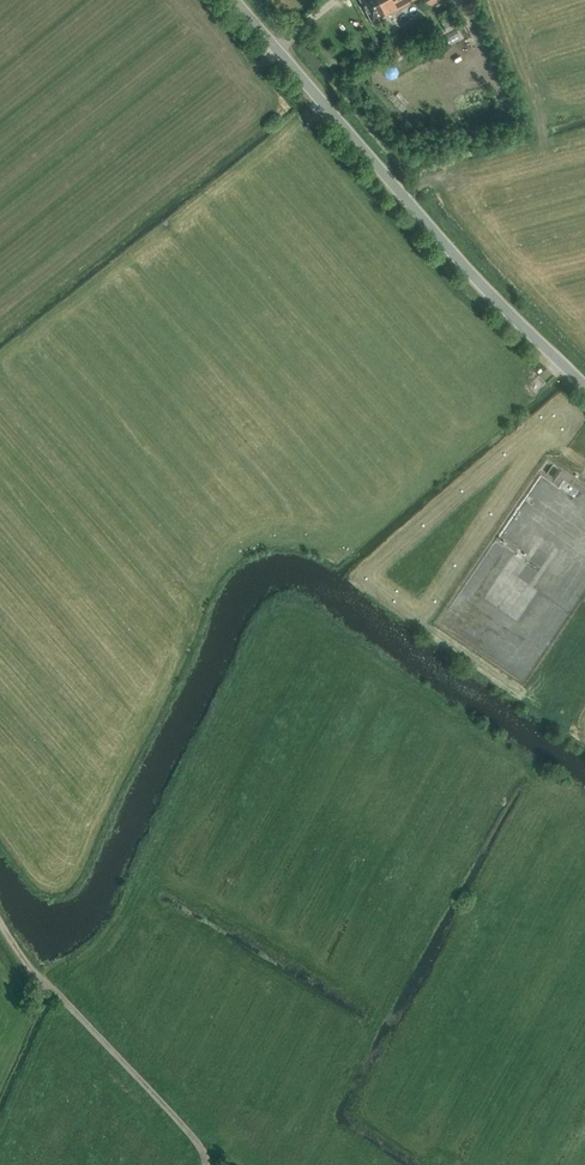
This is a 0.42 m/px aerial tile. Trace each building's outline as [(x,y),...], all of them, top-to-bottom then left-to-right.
[(372,21),(384,15),(385,17),(415,0),(361,0),(372,21)] [(459,24),(456,19),(453,13),(440,21),(446,31),(459,24)] [(403,55),(395,42),(387,46),(394,60),(403,55)]
